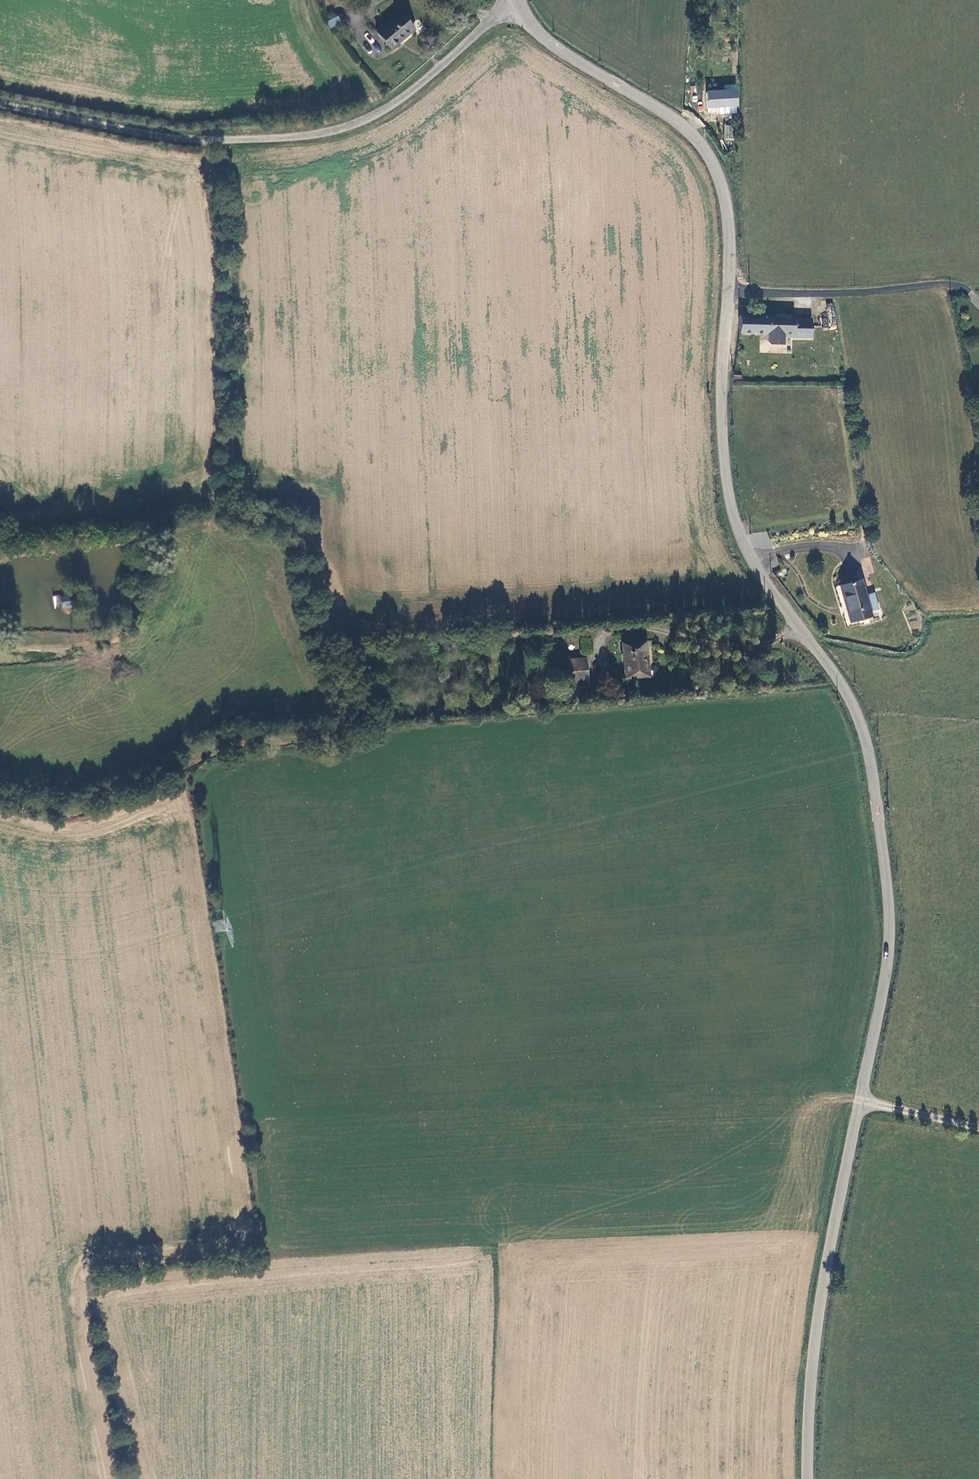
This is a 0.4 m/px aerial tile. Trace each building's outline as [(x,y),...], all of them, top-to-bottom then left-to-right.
[(414,29),(400,12),(376,30),(390,48),(414,29)] [(339,16),(327,20),(330,28),(342,24),(339,16)] [(736,102),(735,90),(708,92),(709,105),(726,105),(726,103),(736,102)] [(725,125),(724,138),(732,139),(733,126),(725,125)] [(784,317),(739,316),(739,333),(767,334),(767,342),(769,345),(783,345),(784,337),(811,338),(812,320),(784,319),(784,317)] [(858,582),(839,587),(849,622),(868,616),(858,582)] [(642,639),(619,641),(621,676),(644,675),(642,639)] [(584,657),(564,658),(565,681),(584,680),(584,657)]
